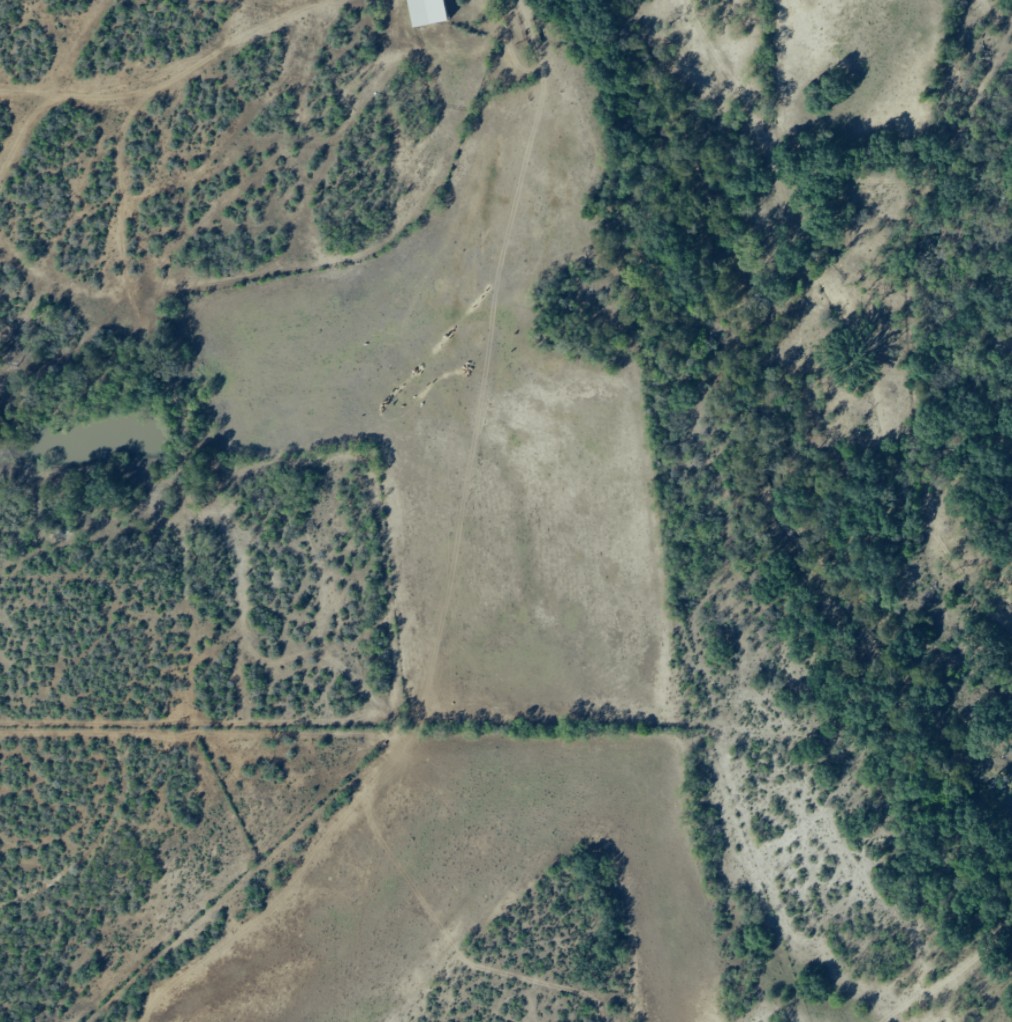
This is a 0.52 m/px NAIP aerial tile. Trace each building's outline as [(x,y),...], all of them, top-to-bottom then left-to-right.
[(413,29),(449,22),(444,0),(408,0),(413,29)]
